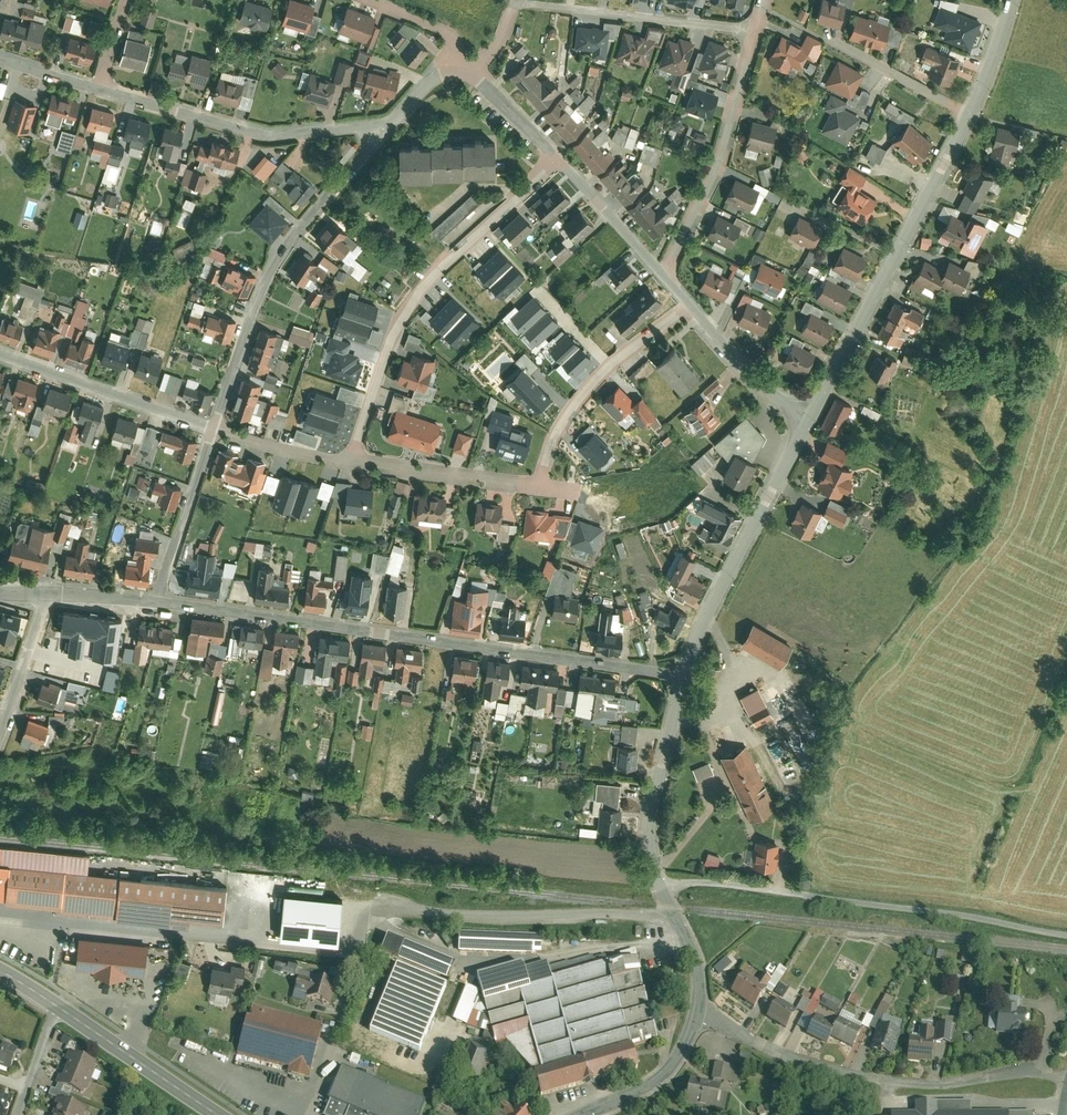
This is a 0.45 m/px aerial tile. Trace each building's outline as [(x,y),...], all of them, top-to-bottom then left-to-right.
[(37,13),(39,6),(40,3),(32,0),(27,0),(24,8),(35,12),(37,13)] [(246,0),(237,0),(233,11),(242,14),(246,0)] [(250,0),(246,0),(242,14),(240,21),(268,29),(274,7),(250,0)] [(283,24),(287,25),(297,28),(306,31),(308,31),(310,24),(315,6),(296,0),(290,0),(283,24)] [(820,13),(844,20),(849,0),(824,0),(820,13)] [(938,9),(954,15),(957,4),(938,0),(937,8),(938,9)] [(812,4),(805,1),(801,10),(807,13),(812,4)] [(150,18),(154,4),(148,2),(143,16),(150,18)] [(39,6),(37,13),(41,14),(42,12),(50,15),(51,10),(39,6)] [(862,7),(854,30),(887,42),(888,38),(895,19),(893,19),(881,14),(862,7)] [(883,7),(881,14),(893,19),(896,12),(883,7)] [(339,31),(339,32),(365,43),(366,43),(372,28),(376,19),(348,8),(344,19),(339,31)] [(66,22),(74,24),(78,11),(70,9),(66,22)] [(938,9),(932,25),(947,31),(943,41),(968,51),(978,24),(954,15),(938,9)] [(9,10),(3,29),(20,35),(19,37),(30,41),(31,38),(42,42),(51,15),(50,15),(42,12),(41,14),(37,13),(35,12),(34,18),(9,10)] [(87,14),(78,11),(74,24),(83,27),(87,14)] [(612,28),(620,30),(624,16),(609,15),(607,22),(613,23),(612,28)] [(339,31),(344,19),(336,16),(331,28),(339,31)] [(895,19),(888,38),(900,43),(907,22),(896,18),(895,19)] [(607,22),(581,19),(579,40),(596,42),(595,48),(610,50),(612,28),(613,23),(607,22)] [(669,23),(653,20),(649,30),(658,32),(657,36),(664,37),(669,23)] [(133,22),(131,30),(146,34),(148,26),(133,22)] [(101,26),(91,23),(89,30),(99,33),(101,26)] [(318,26),(310,24),(308,31),(308,32),(313,33),(316,34),(318,26)] [(415,39),(421,32),(420,31),(404,24),(399,31),(407,38),(398,48),(396,50),(402,55),(415,39)] [(649,30),(628,24),(620,54),(632,57),(633,53),(651,58),(657,36),(658,32),(649,30)] [(380,31),(372,28),(366,43),(365,43),(364,44),(373,48),(380,31)] [(146,34),(131,30),(124,56),(148,63),(155,37),(146,34)] [(681,35),(672,32),(662,59),(678,65),(673,80),(686,85),(688,79),(691,70),(701,44),(701,42),(698,41),(700,36),(683,30),(681,35)] [(74,31),(68,48),(76,51),(75,55),(85,59),(87,54),(94,57),(100,39),(74,31)] [(407,38),(399,31),(390,41),(398,48),(407,38)] [(737,42),(713,33),(708,47),(703,60),(705,61),(713,64),(711,70),(725,75),(737,42)] [(804,54),(813,59),(822,41),(808,34),(801,48),(806,50),(804,54)] [(284,41),(277,37),(272,44),(279,49),(284,41)] [(791,63),(797,67),(804,54),(806,50),(801,48),(782,37),(773,54),(774,54),(770,61),(772,62),(773,64),(778,67),(780,67),(782,68),(785,63),(786,64),(791,63)] [(518,46),(524,53),(532,45),(526,38),(518,46)] [(572,39),(565,38),(562,70),(569,71),(572,39)] [(430,51),(415,39),(402,55),(416,67),(430,51)] [(708,47),(701,44),(691,70),(700,73),(705,61),(703,60),(708,47)] [(177,52),(172,68),(195,74),(194,78),(208,82),(216,52),(196,46),(193,57),(177,52)] [(942,46),(938,55),(959,64),(962,65),(965,57),(942,46)] [(368,69),(374,55),(360,49),(354,63),(368,69)] [(938,55),(925,49),(920,63),(932,68),(927,79),(948,88),(959,64),(938,55)] [(538,50),(514,71),(543,104),(559,90),(558,88),(564,83),(552,69),(546,75),(540,68),(547,61),(538,50)] [(868,67),(842,53),(829,77),(852,89),(855,91),(858,85),(868,67)] [(602,61),(593,59),(592,65),(601,68),(602,61)] [(278,61),(271,70),(280,77),(287,69),(278,61)] [(355,67),(341,62),(335,79),(349,84),(355,67)] [(246,75),(253,77),(255,70),(248,67),(246,75)] [(393,76),(369,69),(369,71),(360,68),(355,87),(364,89),(362,96),(385,103),(387,96),(396,98),(400,82),(392,80),(393,76)] [(580,69),(572,77),(576,82),(584,74),(580,69)] [(262,72),(255,70),(253,77),(252,80),(259,82),(262,72)] [(700,73),(691,70),(688,79),(696,82),(697,78),(709,82),(711,77),(700,73)] [(307,91),(312,76),(313,75),(304,72),(299,88),(307,91)] [(223,73),(217,92),(241,99),(246,80),(238,78),(239,76),(229,73),(229,75),(223,73)] [(307,91),(306,94),(317,98),(316,103),(330,107),(338,85),(312,76),(307,91)] [(153,80),(151,93),(163,95),(165,82),(153,80)] [(572,89),(581,98),(588,91),(585,88),(579,82),(572,89)] [(727,94),(696,82),(689,100),(719,112),(727,94)] [(865,82),(863,87),(857,98),(863,101),(870,99),(874,86),(865,82)] [(635,86),(626,83),(624,90),(633,93),(635,86)] [(863,87),(858,85),(855,91),(852,89),(850,94),(857,98),(863,87)] [(83,95),(56,87),(50,107),(52,108),(50,114),(51,117),(54,119),(58,120),(61,117),(64,118),(66,112),(77,116),(83,95)] [(587,106),(599,94),(592,87),(588,91),(581,98),(580,99),(587,106)] [(851,138),(865,110),(846,100),(848,96),(837,91),(832,100),(835,102),(824,124),(851,138)] [(42,100),(19,92),(10,119),(33,127),(42,100)] [(562,94),(547,107),(571,135),(587,122),(562,94)] [(918,110),(893,94),(888,102),(895,107),(892,112),(908,121),(913,115),(918,110)] [(574,98),(570,101),(576,108),(580,104),(574,98)] [(119,105),(96,99),(90,121),(100,124),(100,121),(113,125),(119,105)] [(703,107),(692,103),(690,108),(701,112),(703,107)] [(155,116),(133,109),(127,131),(135,133),(136,130),(149,134),(155,116)] [(658,121),(668,126),(673,114),(662,110),(658,121)] [(794,120),(777,110),(772,118),(781,120),(780,122),(789,127),(794,120)] [(608,111),(602,117),(608,123),(614,117),(608,111)] [(867,112),(864,118),(870,121),(873,114),(867,112)] [(772,118),(756,114),(749,140),(750,140),(763,144),(764,144),(765,140),(775,142),(780,122),(781,120),(772,118)] [(937,136),(913,115),(908,121),(896,136),(919,156),(937,136)] [(1014,116),(1013,122),(1029,126),(1041,129),(1042,123),(1014,116)] [(622,119),(614,132),(625,139),(631,129),(634,121),(627,117),(625,121),(622,119)] [(1013,122),(1000,119),(992,151),(1011,156),(1015,143),(1024,145),(1029,126),(1013,122)] [(188,125),(169,120),(164,138),(170,139),(167,148),(180,152),(188,125)] [(112,130),(113,125),(100,121),(100,124),(97,131),(99,132),(114,136),(115,131),(112,130)] [(636,142),(642,123),(634,121),(631,129),(628,139),(636,142)] [(698,124),(692,122),(689,129),(695,132),(698,124)] [(81,128),(66,123),(60,142),(75,146),(77,141),(81,128)] [(607,123),(597,133),(603,140),(610,133),(609,131),(612,129),(607,123)] [(590,125),(575,138),(600,167),(615,154),(603,140),(597,133),(590,125)] [(88,130),(81,128),(77,141),(83,143),(84,140),(85,140),(88,130)] [(149,134),(136,130),(135,133),(134,138),(147,142),(149,134)] [(114,136),(99,132),(95,144),(96,144),(106,147),(125,152),(128,141),(114,136)] [(706,142),(708,136),(701,133),(698,139),(706,142)] [(215,142),(211,153),(238,162),(244,144),(240,143),(241,141),(233,138),(232,141),(229,140),(230,137),(222,135),(221,137),(217,135),(215,142)] [(469,137),(469,167),(502,167),(502,135),(469,135),(469,137)] [(890,143),(876,136),(869,148),(883,156),(890,143)] [(438,140),(438,170),(469,170),(469,167),(469,137),(438,137),(438,140)] [(665,143),(648,137),(646,145),(647,146),(644,154),(659,159),(665,143)] [(169,140),(162,138),(159,148),(166,150),(169,140)] [(199,150),(203,139),(199,138),(195,149),(199,150)] [(210,155),(211,153),(215,142),(203,138),(203,139),(199,150),(199,151),(210,155)] [(438,140),(405,141),(405,173),(438,173),(438,170),(438,140)] [(763,144),(750,140),(748,147),(761,151),(763,144)] [(94,152),(104,155),(106,147),(96,144),(94,152)] [(73,148),(67,146),(65,154),(70,156),(73,148)] [(125,152),(106,147),(104,155),(103,157),(122,162),(125,152)] [(136,149),(128,147),(123,161),(132,163),(136,149)] [(298,169),(309,157),(297,147),(286,159),(298,169)] [(185,154),(171,150),(167,163),(172,165),(171,171),(179,173),(185,154)] [(625,151),(603,171),(628,199),(650,179),(641,169),(634,175),(625,165),(632,159),(625,151)] [(264,157),(252,172),(263,182),(276,166),(264,157)] [(191,179),(196,163),(189,161),(184,176),(185,177),(191,179)] [(969,184),(983,192),(995,170),(977,161),(966,183),(969,184)] [(282,162),(274,171),(286,181),(293,172),(282,162)] [(109,163),(103,183),(117,187),(122,167),(109,163)] [(210,167),(197,163),(196,163),(191,179),(204,183),(210,167)] [(774,163),(763,166),(766,178),(777,175),(774,163)] [(849,187),(855,191),(857,188),(860,190),(868,177),(848,166),(839,181),(842,183),(849,187)] [(293,172),(286,181),(293,187),(286,194),(299,205),(313,189),(293,172)] [(739,172),(729,193),(753,204),(754,204),(762,185),(763,183),(756,180),(739,172)] [(758,175),(756,180),(763,183),(762,185),(768,188),(771,181),(758,175)] [(191,179),(185,177),(184,182),(204,188),(206,184),(204,183),(191,179)] [(557,182),(555,180),(532,201),(538,207),(542,204),(549,212),(551,214),(574,193),(561,179),(557,182)] [(832,200),(839,204),(849,187),(842,183),(832,200)] [(652,184),(632,202),(657,231),(671,219),(667,214),(673,208),(667,202),(664,198),(658,204),(653,199),(660,193),(652,184)] [(960,201),(974,208),(976,210),(979,205),(985,193),(983,192),(969,184),(960,201)] [(443,233),(487,194),(479,185),(435,224),(443,233)] [(768,188),(762,185),(754,204),(760,206),(768,188)] [(849,187),(839,204),(858,215),(855,220),(862,224),(875,203),(867,199),(869,196),(860,190),(857,188),(855,191),(849,187)] [(779,202),(783,195),(771,190),(768,197),(779,202)] [(108,192),(107,196),(100,194),(94,211),(109,216),(113,206),(117,208),(122,197),(108,192)] [(677,193),(667,202),(673,208),(677,209),(683,199),(677,193)] [(263,204),(266,206),(278,216),(284,209),(269,197),(263,204)] [(195,209),(198,201),(188,198),(185,206),(195,209)] [(1031,207),(1019,202),(1015,212),(1027,217),(1031,207)] [(93,207),(81,203),(76,218),(88,222),(93,207)] [(584,204),(567,218),(568,219),(580,233),(582,235),(599,221),(584,204)] [(524,205),(507,221),(521,237),(539,221),(524,205)] [(994,213),(979,205),(976,210),(974,208),(969,218),(954,210),(945,227),(960,235),(959,238),(978,248),(995,217),(993,216),(994,213)] [(266,206),(249,226),(270,244),(287,224),(278,216),(266,206)] [(722,209),(711,229),(719,233),(730,239),(734,242),(745,221),(736,216),(722,209)] [(740,209),(736,216),(745,221),(751,224),(754,217),(740,209)] [(179,227),(188,229),(192,212),(183,211),(179,227)] [(551,214),(549,212),(541,218),(546,224),(554,217),(551,214)] [(821,229),(799,217),(789,236),(810,247),(811,248),(813,244),(821,229)] [(580,233),(568,219),(564,222),(570,230),(573,228),(578,235),(580,233)] [(329,220),(313,239),(329,252),(332,249),(341,257),(348,248),(350,245),(341,238),(345,233),(329,220)] [(765,222),(760,220),(755,229),(760,232),(765,222)] [(768,224),(765,222),(760,232),(764,234),(768,224)] [(500,226),(494,231),(499,238),(505,232),(500,226)] [(578,235),(573,228),(570,230),(567,233),(570,237),(572,240),(578,235)] [(561,245),(570,237),(567,233),(565,231),(556,240),(561,245)] [(936,233),(925,231),(923,241),(934,243),(936,233)] [(202,249),(195,233),(175,242),(182,258),(202,249)] [(582,235),(580,233),(578,235),(572,240),(571,241),(576,246),(585,238),(582,235)] [(730,239),(719,233),(715,240),(727,246),(730,239)] [(228,255),(231,248),(213,240),(210,248),(228,255)] [(873,253),(847,240),(836,262),(846,267),(860,274),(861,275),(873,253)] [(819,248),(813,244),(811,248),(810,247),(801,264),(809,268),(819,248)] [(356,255),(348,248),(341,257),(340,258),(348,265),(349,264),(353,259),(356,255)] [(501,297),(524,276),(500,250),(477,271),(501,297)] [(303,251),(300,255),(311,262),(313,258),(303,251)] [(629,253),(613,267),(627,283),(643,268),(629,253)] [(948,264),(926,253),(914,280),(924,285),(925,283),(936,289),(942,276),(948,264)] [(948,264),(942,276),(963,286),(974,263),(967,260),(953,253),(948,264)] [(971,253),(967,260),(974,263),(981,267),(987,256),(971,253)] [(300,255),(287,275),(303,286),(309,276),(318,282),(319,283),(326,272),(311,262),(300,255)] [(714,262),(724,267),(727,261),(717,256),(714,262)] [(755,275),(754,278),(779,290),(790,268),(765,256),(761,263),(755,275)] [(210,271),(215,259),(208,257),(203,268),(210,271)] [(220,275),(226,262),(216,258),(215,259),(210,271),(220,275)] [(353,259),(349,264),(354,268),(358,264),(353,259)] [(249,289),(257,269),(237,260),(237,261),(233,260),(226,277),(230,278),(229,280),(249,289)] [(747,271),(755,275),(761,263),(753,260),(747,271)] [(713,262),(703,282),(727,295),(737,274),(736,273),(724,267),(714,262),(713,262)] [(365,269),(358,264),(354,268),(349,274),(356,280),(365,269)] [(607,265),(597,273),(602,280),(612,271),(607,265)] [(740,265),(736,273),(737,274),(744,277),(748,269),(740,265)] [(45,290),(51,274),(26,266),(19,285),(28,288),(21,309),(36,314),(42,298),(45,290)] [(857,279),(860,274),(846,267),(843,272),(857,279)] [(552,268),(545,275),(551,282),(559,275),(552,268)] [(370,273),(365,269),(356,280),(361,284),(370,273)] [(394,276),(388,271),(385,275),(392,280),(394,276)] [(822,292),(821,294),(844,306),(855,286),(832,274),(827,283),(822,292)] [(309,276),(303,286),(311,290),(312,289),(318,282),(309,276)] [(388,282),(383,279),(379,283),(384,287),(388,282)] [(210,285),(205,280),(200,285),(205,290),(210,285)] [(653,280),(634,295),(637,299),(649,314),(668,299),(653,280)] [(822,292),(827,283),(821,280),(817,289),(822,292)] [(202,288),(198,285),(194,290),(198,293),(202,288)] [(746,287),(743,294),(750,297),(763,303),(767,296),(746,287)] [(313,306),(320,294),(312,289),(311,290),(304,302),(313,306)] [(54,293),(45,290),(42,298),(51,302),(54,293)] [(448,326),(470,303),(456,290),(437,309),(434,312),(435,313),(448,326)] [(738,305),(745,308),(750,297),(743,294),(738,305)] [(815,307),(823,311),(827,303),(809,294),(804,304),(814,309),(815,307)] [(205,312),(209,299),(198,295),(193,308),(205,312)] [(524,330),(546,309),(533,295),(511,316),(524,330)] [(913,303),(898,295),(881,329),(903,339),(913,318),(921,322),(928,308),(914,301),(913,303)] [(77,301),(65,297),(63,301),(76,305),(77,301)] [(763,303),(750,297),(745,308),(741,316),(766,328),(775,308),(763,303)] [(649,314),(637,299),(619,314),(631,329),(649,314)] [(349,301),(343,316),(371,325),(373,326),(378,311),(349,301)] [(432,315),(435,313),(434,312),(437,309),(430,303),(425,309),(432,315)] [(448,326),(461,338),(483,315),(470,303),(448,326)] [(69,310),(62,307),(59,317),(66,319),(69,310)] [(79,321),(86,323),(90,312),(77,307),(71,322),(77,324),(79,321)] [(814,309),(805,327),(828,338),(838,318),(823,311),(815,307),(814,309)] [(234,335),(241,316),(223,310),(223,312),(212,308),(208,321),(218,325),(216,329),(234,335)] [(524,330),(537,343),(558,323),(546,309),(524,330)] [(0,328),(0,329),(21,338),(28,319),(7,311),(0,328)] [(139,321),(146,324),(150,313),(143,311),(139,321)] [(147,324),(153,326),(157,315),(150,313),(146,324),(147,324)] [(342,316),(337,331),(366,341),(371,325),(343,316),(342,316)] [(44,320),(36,343),(56,350),(65,325),(50,320),(49,322),(44,320)] [(86,329),(88,324),(86,323),(79,321),(77,324),(75,331),(84,334),(86,329)] [(88,329),(97,333),(100,325),(89,321),(88,324),(86,329),(88,329)] [(135,332),(133,337),(135,338),(141,340),(147,324),(146,324),(139,321),(135,332)] [(153,326),(147,324),(141,340),(147,342),(153,326)] [(114,330),(123,333),(125,328),(116,325),(114,330)] [(410,332),(423,336),(425,330),(412,325),(410,332)] [(313,333),(293,326),(288,340),(308,347),(313,333)] [(125,328),(123,333),(133,337),(135,332),(125,328)] [(74,336),(67,354),(89,362),(100,334),(97,333),(88,329),(83,340),(74,336)] [(114,330),(105,356),(125,364),(135,338),(133,337),(123,333),(114,330)] [(797,339),(804,343),(808,335),(797,330),(794,337),(797,339)] [(279,338),(259,331),(246,366),(266,374),(279,338)] [(319,331),(317,339),(327,341),(329,333),(319,331)] [(407,339),(425,346),(427,340),(423,336),(410,332),(407,339)] [(562,362),(579,346),(566,332),(549,348),(562,362)] [(924,338),(911,334),(907,346),(920,350),(924,338)] [(333,349),(348,354),(351,345),(330,338),(326,351),(332,353),(333,349)] [(804,343),(797,339),(790,354),(813,365),(820,351),(804,343)] [(680,342),(661,358),(685,387),(704,371),(680,342)] [(542,358),(529,344),(520,353),(526,360),(533,366),(542,358)] [(407,352),(400,374),(418,380),(428,383),(432,374),(439,352),(418,345),(415,355),(407,352)] [(146,346),(138,367),(159,374),(166,353),(161,352),(162,350),(156,347),(155,349),(146,346)] [(579,346),(562,362),(575,375),(591,358),(579,346)] [(198,349),(195,356),(208,360),(210,353),(198,349)] [(332,353),(325,375),(356,385),(362,367),(354,364),(357,357),(348,354),(333,349),(332,353)] [(888,353),(880,350),(872,367),(890,376),(900,353),(890,349),(888,353)] [(652,353),(632,370),(640,379),(660,362),(652,353)] [(510,375),(538,405),(555,389),(533,366),(526,360),(510,375)] [(175,385),(180,369),(168,365),(163,382),(175,385)] [(175,385),(186,389),(189,379),(191,373),(180,369),(175,385)] [(191,373),(189,379),(201,383),(201,381),(203,374),(192,371),(191,373)] [(720,372),(706,384),(712,390),(726,378),(720,372)] [(277,377),(266,374),(264,381),(275,384),(277,377)] [(428,383),(418,380),(416,388),(435,395),(441,377),(432,374),(428,383)] [(39,384),(19,377),(18,380),(12,394),(14,395),(12,399),(12,401),(13,402),(16,403),(16,406),(29,411),(39,384)] [(2,396),(3,397),(12,399),(14,395),(12,394),(18,380),(9,378),(2,396)] [(210,405),(216,386),(201,381),(201,383),(189,379),(186,389),(185,391),(197,395),(195,401),(210,405)] [(261,387),(241,380),(230,414),(248,420),(249,420),(251,414),(261,387)] [(622,381),(605,397),(622,414),(632,404),(639,398),(622,381)] [(400,403),(409,406),(414,391),(398,385),(392,403),(400,405),(400,403)] [(72,395),(50,387),(42,409),(45,410),(64,417),(72,395)] [(294,391),(289,389),(285,400),(290,401),(294,391)] [(488,409),(495,411),(498,402),(501,393),(495,389),(488,409)] [(709,392),(688,408),(704,429),(725,413),(709,392)] [(861,403),(838,392),(825,421),(842,430),(849,416),(854,418),(861,403)] [(639,398),(632,404),(639,412),(638,413),(646,421),(652,415),(659,408),(644,393),(639,398)] [(12,399),(3,397),(0,406),(10,409),(13,402),(12,401),(12,399)] [(884,406),(868,399),(864,406),(880,413),(884,406)] [(105,408),(84,400),(81,408),(79,414),(77,420),(82,422),(77,435),(93,441),(105,408)] [(316,400),(311,416),(338,425),(340,426),(345,410),(316,400)] [(275,405),(267,402),(262,419),(269,421),(275,405)] [(507,421),(515,424),(517,421),(519,421),(523,411),(498,402),(495,411),(491,421),(506,426),(507,421)] [(409,406),(400,403),(400,405),(392,428),(402,432),(401,434),(437,446),(446,418),(409,406)] [(639,412),(632,404),(622,414),(629,421),(638,413),(639,412)] [(69,420),(75,423),(77,420),(81,408),(74,406),(69,420)] [(42,419),(45,410),(42,409),(37,407),(34,416),(38,417),(42,419)] [(665,417),(659,408),(652,415),(658,423),(665,417)] [(751,409),(718,437),(735,457),(740,447),(757,456),(770,431),(751,409)] [(260,417),(251,414),(249,420),(248,420),(248,422),(258,425),(260,417)] [(309,415),(304,430),(333,440),(338,425),(311,416),(309,415)] [(138,422),(118,416),(113,436),(114,437),(124,441),(132,443),(133,439),(138,425),(138,422)] [(594,417),(580,431),(586,437),(598,425),(599,425),(600,424),(594,417)] [(69,420),(64,436),(75,441),(79,425),(75,423),(69,420)] [(506,426),(499,445),(527,455),(536,431),(527,428),(528,425),(519,421),(517,421),(515,424),(507,421),(506,426)] [(37,436),(40,425),(36,424),(31,422),(28,433),(37,436)] [(147,427),(138,425),(133,439),(141,442),(147,427)] [(148,425),(147,427),(141,442),(140,447),(150,451),(158,429),(148,425)] [(476,429),(462,425),(456,443),(470,448),(476,429)] [(582,441),(600,459),(616,444),(599,425),(598,425),(586,437),(582,441)] [(175,455),(190,460),(197,441),(183,436),(182,438),(164,431),(159,442),(164,444),(178,449),(175,455)] [(296,432),(293,442),(315,448),(318,438),(296,432)] [(669,435),(662,441),(665,445),(672,440),(669,435)] [(75,441),(64,436),(61,445),(75,449),(78,442),(75,441)] [(124,441),(114,437),(112,442),(122,446),(124,441)] [(834,453),(846,459),(852,446),(831,437),(823,452),(832,457),(834,453)] [(141,442),(133,439),(132,443),(130,454),(136,456),(140,447),(141,442)] [(711,443),(694,458),(703,469),(720,454),(711,443)] [(162,450),(175,455),(178,449),(164,444),(162,450)] [(240,485),(256,490),(262,472),(266,462),(249,456),(245,467),(241,465),(243,459),(237,458),(235,463),(232,462),(236,453),(219,447),(211,470),(242,481),(240,485)] [(757,456),(740,447),(735,457),(728,470),(732,472),(730,476),(742,482),(743,479),(750,482),(763,459),(757,456)] [(846,459),(834,453),(832,457),(821,481),(845,491),(848,484),(853,487),(858,475),(853,473),(857,464),(846,459)] [(262,490),(268,475),(262,472),(256,490),(260,492),(262,490)] [(277,494),(281,478),(268,474),(268,475),(262,490),(277,494)] [(277,494),(273,504),(289,510),(290,508),(300,481),(282,475),(281,478),(277,494)] [(149,490),(152,480),(141,476),(137,487),(149,490)] [(168,477),(166,484),(182,489),(184,482),(168,477)] [(44,483),(29,478),(24,490),(40,496),(44,483)] [(300,481),(290,508),(309,516),(317,496),(320,486),(302,480),(301,481),(300,481)] [(400,480),(397,490),(411,494),(413,483),(400,480)] [(177,510),(184,490),(182,489),(166,484),(156,481),(153,493),(161,496),(159,504),(177,510)] [(335,485),(322,481),(320,486),(317,496),(330,500),(332,495),(335,485)] [(333,496),(346,496),(347,486),(350,486),(351,482),(336,481),(335,485),(332,495),(333,496)] [(350,486),(347,486),(346,496),(344,511),(356,512),(370,514),(373,489),(350,486)] [(142,490),(132,487),(129,496),(139,500),(142,490)] [(398,515),(403,496),(392,493),(387,512),(398,515)] [(854,502),(834,493),(826,509),(832,512),(845,519),(854,502)] [(447,499),(414,494),(410,522),(419,523),(419,519),(433,520),(442,522),(444,522),(447,505),(447,499)] [(686,504),(697,510),(703,499),(698,494),(686,504)] [(827,506),(806,496),(794,522),(814,532),(819,521),(825,509),(827,506)] [(742,517),(703,499),(697,510),(716,521),(712,531),(731,540),(742,517)] [(504,506),(478,502),(475,525),(496,528),(501,529),(502,522),(504,506)] [(442,523),(449,524),(455,507),(447,505),(444,522),(442,522),(442,523)] [(557,512),(526,508),(522,536),(553,540),(553,537),(557,513),(557,512)] [(826,509),(825,509),(819,521),(826,525),(832,512),(826,509)] [(60,511),(58,517),(71,522),(73,515),(60,511)] [(98,513),(90,511),(89,514),(86,525),(94,528),(98,513)] [(572,515),(557,513),(553,537),(563,538),(564,536),(571,519),(572,515)] [(58,517),(57,517),(52,529),(54,530),(52,537),(64,541),(67,533),(71,522),(58,517)] [(603,526),(578,518),(577,521),(571,538),(569,543),(595,551),(603,526)] [(675,518),(669,522),(673,528),(679,524),(675,518)] [(571,538),(577,521),(571,519),(564,536),(571,538)] [(30,539),(34,524),(22,520),(18,524),(15,535),(30,539)] [(226,525),(219,521),(211,537),(218,541),(226,525)] [(82,526),(71,522),(67,533),(78,538),(82,526)] [(510,523),(502,522),(501,529),(496,528),(496,532),(500,534),(499,538),(508,539),(509,531),(510,523)] [(442,523),(440,531),(446,532),(449,524),(442,523)] [(510,523),(509,531),(516,532),(517,524),(510,523)] [(34,524),(30,539),(50,545),(52,537),(54,530),(52,529),(34,524)] [(726,549),(731,540),(712,531),(702,526),(698,535),(726,549)] [(141,529),(140,537),(153,539),(154,531),(141,529)] [(391,533),(385,531),(382,538),(389,540),(391,533)] [(15,535),(8,559),(46,570),(52,546),(50,545),(30,539),(15,535)] [(140,537),(136,536),(132,555),(138,556),(136,565),(129,564),(126,581),(148,585),(153,558),(156,559),(159,540),(153,539),(140,537)] [(68,552),(64,572),(95,578),(99,557),(95,557),(87,555),(88,550),(89,541),(79,539),(76,553),(68,552)] [(209,553),(210,542),(200,540),(196,545),(195,551),(200,552),(209,553)] [(314,551),(317,543),(309,540),(306,549),(314,551)] [(254,551),(255,542),(246,541),(246,542),(243,549),(254,551)] [(622,541),(615,543),(620,557),(627,554),(622,541)] [(265,543),(256,542),(254,555),(263,556),(265,543)] [(273,545),(265,543),(263,558),(271,558),(273,545)] [(402,546),(394,544),(390,556),(386,570),(398,574),(404,554),(402,546)] [(188,571),(185,590),(219,595),(222,574),(214,573),(217,554),(215,554),(209,553),(200,552),(197,570),(189,569),(188,571)] [(390,556),(373,552),(370,571),(385,572),(390,556)] [(666,573),(672,576),(682,555),(677,552),(666,573)] [(349,554),(338,553),(334,578),(345,580),(349,554)] [(686,597),(694,601),(703,582),(690,575),(697,560),(683,553),(682,555),(672,576),(670,578),(671,579),(678,582),(675,590),(674,591),(686,597)] [(550,580),(555,564),(546,558),(541,576),(550,580)] [(233,577),(237,563),(230,561),(230,562),(228,575),(233,577)] [(568,568),(555,564),(550,580),(546,592),(555,595),(555,593),(559,594),(568,568)] [(260,567),(254,600),(287,605),(290,590),(283,589),(274,587),(277,570),(260,567)] [(577,571),(568,568),(559,594),(571,596),(574,579),(577,571)] [(309,578),(320,580),(322,570),(310,569),(309,578)] [(373,577),(353,575),(349,598),(346,598),(344,608),(366,612),(373,577)] [(309,578),(304,608),(324,612),(327,593),(319,592),(320,588),(334,590),(335,582),(320,580),(309,578)] [(678,582),(671,579),(668,586),(675,590),(678,582)] [(463,584),(455,581),(451,593),(459,595),(463,584)] [(284,582),(283,589),(290,590),(297,591),(298,584),(284,582)] [(407,587),(387,585),(384,614),(404,616),(407,587)] [(487,589),(489,589),(488,603),(491,604),(493,598),(496,590),(497,587),(487,585),(487,589)] [(455,598),(450,633),(480,637),(484,604),(488,603),(489,589),(487,589),(467,587),(465,600),(455,598)] [(642,600),(644,607),(652,604),(647,589),(639,592),(642,600)] [(506,592),(496,590),(493,598),(504,600),(506,592)] [(683,602),(686,597),(674,591),(672,596),(683,602)] [(555,595),(552,614),(576,619),(580,597),(571,596),(559,594),(555,593),(555,595)] [(622,593),(615,596),(619,606),(626,603),(622,593)] [(642,600),(634,603),(640,620),(648,617),(644,607),(642,600)] [(515,605),(504,603),(500,635),(522,638),(524,620),(514,619),(515,605)] [(616,612),(618,612),(620,620),(634,618),(629,604),(619,606),(616,607),(616,612)] [(679,631),(687,613),(670,606),(668,612),(657,607),(654,614),(652,619),(669,626),(679,631)] [(616,612),(601,609),(596,648),(620,652),(621,648),(622,648),(624,632),(619,631),(620,620),(618,612),(616,612)] [(122,619),(65,610),(61,632),(71,634),(68,651),(116,659),(122,619)] [(3,612),(0,611),(0,638),(15,642),(21,616),(3,612)] [(225,622),(192,617),(187,648),(204,651),(207,651),(210,633),(212,633),(211,639),(219,640),(220,640),(221,634),(223,635),(225,622)] [(173,627),(139,623),(137,643),(148,645),(170,647),(173,627)] [(793,648),(754,623),(740,646),(779,670),(793,648)] [(265,628),(241,625),(241,627),(240,637),(239,642),(262,646),(265,628)] [(240,637),(241,627),(233,626),(232,636),(240,637)] [(679,631),(669,626),(666,632),(676,637),(679,631)] [(299,633),(276,630),(274,648),(272,663),(288,665),(290,649),(297,650),(299,633)] [(232,636),(230,636),(227,653),(237,654),(240,637),(232,636)] [(351,640),(320,636),(316,670),(333,672),(335,658),(349,660),(351,640)] [(219,640),(211,639),(210,645),(218,647),(217,656),(221,657),(224,657),(227,645),(219,643),(219,640)] [(387,644),(363,642),(360,672),(374,674),(375,662),(385,663),(387,644)] [(146,661),(148,645),(137,643),(135,643),(134,648),(133,660),(146,661)] [(133,660),(134,648),(126,646),(123,659),(133,660)] [(272,663),(274,648),(264,646),(259,675),(270,677),(272,663)] [(423,649),(397,646),(395,665),(396,665),(395,677),(410,679),(412,667),(421,669),(423,649)] [(204,651),(187,648),(186,656),(203,659),(204,651)] [(479,657),(456,654),(452,680),(464,681),(465,678),(476,679),(479,657)] [(217,656),(208,655),(205,670),(218,672),(221,657),(217,656)] [(512,662),(488,659),(483,695),(500,697),(502,683),(509,684),(512,662)] [(350,665),(337,663),(335,680),(337,681),(346,681),(348,682),(350,669),(350,665)] [(312,681),(314,666),(297,664),(295,680),(312,681)] [(561,669),(524,664),(521,685),(529,686),(528,695),(526,703),(546,706),(549,689),(557,691),(558,688),(561,669)] [(115,691),(119,672),(107,669),(102,688),(115,691)] [(359,670),(350,669),(348,682),(358,683),(359,670)] [(617,678),(580,673),(578,690),(577,693),(596,695),(615,698),(617,678)] [(423,676),(412,675),(411,688),(422,689),(423,676)] [(385,677),(375,676),(373,690),(374,690),(380,691),(383,691),(385,677)] [(234,679),(227,677),(224,685),(232,687),(234,679)] [(385,677),(383,691),(390,693),(392,678),(385,677)] [(92,686),(70,680),(69,688),(66,698),(78,701),(88,703),(92,686)] [(51,681),(49,685),(61,690),(62,685),(51,681)] [(346,681),(337,681),(337,693),(343,694),(344,694),(346,681)] [(49,685),(43,683),(36,701),(54,707),(55,706),(61,690),(49,685)] [(166,687),(157,684),(154,694),(163,696),(166,687)] [(69,688),(62,685),(61,690),(55,706),(63,709),(66,698),(69,688)] [(452,686),(444,685),(443,697),(451,698),(452,686)] [(758,686),(739,695),(754,727),(774,717),(758,686)] [(567,689),(558,688),(557,691),(555,703),(556,703),(564,704),(567,689)] [(225,691),(218,689),(210,723),(217,725),(225,691)] [(577,693),(578,690),(567,689),(564,704),(576,706),(577,693)] [(380,691),(374,690),(372,707),(377,708),(380,691)] [(414,694),(403,692),(402,702),(413,704),(414,694)] [(526,703),(528,695),(511,692),(509,703),(508,712),(509,712),(514,712),(516,713),(518,702),(526,703)] [(593,714),(596,695),(577,693),(576,706),(575,712),(584,713),(593,714)] [(615,698),(596,695),(593,714),(607,716),(615,716),(617,711),(619,698),(615,698)] [(619,698),(617,711),(626,711),(626,709),(627,697),(620,696),(619,698)] [(451,698),(443,697),(441,710),(451,711),(452,698),(451,698)] [(637,698),(627,697),(626,709),(636,710),(637,698)] [(122,721),(127,701),(119,698),(113,718),(122,721)] [(508,712),(509,703),(498,701),(496,712),(506,714),(508,714),(508,712)] [(545,716),(546,706),(526,703),(525,713),(533,715),(545,716)] [(564,704),(556,703),(554,714),(563,716),(564,704)] [(593,714),(584,713),(582,724),(590,725),(591,721),(593,714)] [(54,715),(49,714),(49,723),(64,724),(65,716),(54,715)] [(607,716),(593,714),(591,721),(607,723),(607,716)] [(49,726),(30,718),(23,735),(33,739),(42,742),(49,726)] [(375,726),(364,724),(362,737),(373,739),(375,726)] [(619,745),(635,747),(637,725),(622,724),(621,728),(619,744),(619,745)] [(56,728),(49,726),(42,742),(50,745),(56,728)] [(29,748),(33,739),(23,735),(20,744),(29,748)] [(482,741),(474,739),(472,748),(480,750),(482,741)] [(619,745),(618,745),(616,766),(637,768),(639,747),(635,747),(619,745)] [(747,746),(722,757),(750,820),(775,809),(747,746)] [(214,758),(202,756),(199,768),(212,771),(214,758)] [(709,762),(692,770),(698,781),(715,774),(709,762)] [(298,769),(289,767),(286,777),(295,779),(298,769)] [(556,774),(543,773),(541,786),(555,788),(556,774)] [(620,785),(597,783),(596,799),(603,800),(603,806),(608,807),(617,808),(620,785)] [(314,793),(302,791),(301,801),(312,803),(314,793)] [(617,808),(608,807),(603,806),(600,806),(597,829),(619,832),(622,808),(617,808)] [(444,812),(438,816),(444,822),(449,818),(444,812)] [(595,837),(596,830),(581,828),(580,835),(595,837)] [(779,844),(755,841),(753,867),(775,869),(779,844)] [(91,871),(92,854),(21,847),(0,845),(0,898),(8,899),(7,901),(64,907),(63,910),(119,916),(119,917),(193,925),(194,918),(227,921),(231,886),(91,871)] [(721,857),(709,852),(704,864),(716,869),(721,857)] [(809,874),(801,872),(799,882),(808,883),(809,874)] [(285,894),(280,938),(338,945),(343,900),(285,894)] [(459,933),(459,951),(542,954),(543,936),(459,933)] [(383,952),(400,959),(407,942),(389,935),(383,952)] [(149,944),(79,938),(76,969),(95,971),(95,976),(127,980),(128,974),(146,976),(149,944)] [(457,962),(407,942),(400,959),(450,979),(457,962)] [(949,952),(939,950),(937,959),(947,961),(949,952)] [(525,957),(476,970),(496,1045),(507,1042),(534,1071),(635,1045),(659,1038),(636,951),(607,958),(606,955),(594,959),(593,954),(550,965),(548,958),(527,964),(525,957)] [(973,953),(962,953),(962,961),(973,961),(973,953)] [(265,959),(257,957),(253,975),(261,976),(265,959)] [(175,983),(187,985),(191,963),(179,961),(175,983)] [(287,964),(275,961),(273,970),(284,973),(287,964)] [(288,962),(287,964),(284,973),(284,975),(296,979),(299,965),(288,962)] [(232,969),(214,966),(209,990),(234,995),(238,974),(246,975),(247,968),(233,965),(232,969)] [(419,1050),(446,985),(397,965),(370,1030),(419,1050)] [(772,980),(778,971),(770,965),(764,974),(772,980)] [(778,971),(772,980),(766,988),(768,990),(773,993),(788,971),(781,966),(778,971)] [(301,969),(299,976),(313,980),(314,976),(315,973),(301,969)] [(744,974),(732,992),(756,1008),(768,990),(766,988),(772,980),(764,974),(763,974),(758,982),(744,974)] [(326,1002),(332,981),(314,976),(313,980),(299,976),(296,988),(309,992),(308,997),(326,1002)] [(309,992),(296,988),(293,998),(307,1002),(308,997),(309,992)] [(481,993),(469,988),(456,1021),(467,1025),(481,993)] [(817,990),(805,1014),(814,1018),(820,1005),(825,994),(817,990)] [(867,1010),(868,1015),(874,1018),(875,1016),(885,995),(877,991),(867,1010)] [(843,1003),(825,994),(820,1005),(838,1013),(843,1003)] [(861,998),(853,994),(848,1002),(857,1007),(861,998)] [(885,995),(875,1016),(882,1019),(884,1015),(886,1016),(894,999),(885,995)] [(772,1010),(768,1017),(787,1029),(799,1010),(797,1009),(780,998),(776,1004),(774,1002),(770,1009),(772,1010)] [(804,998),(797,1009),(799,1010),(804,1013),(811,1002),(804,998)] [(324,1024),(252,1005),(239,1054),(291,1067),(289,1073),(310,1078),(324,1024)] [(991,1008),(989,1030),(998,1031),(997,1035),(1026,1037),(1028,1011),(991,1008)] [(844,1011),(840,1019),(861,1029),(862,1027),(863,1024),(854,1020),(856,1017),(844,1011)] [(808,1032),(815,1019),(814,1018),(805,1014),(799,1027),(808,1032)] [(165,1022),(173,1024),(175,1018),(167,1015),(165,1022)] [(808,1032),(808,1033),(828,1043),(831,1036),(837,1025),(817,1015),(815,1019),(808,1032)] [(863,1024),(862,1027),(869,1030),(874,1018),(868,1015),(863,1024)] [(880,1026),(900,1032),(903,1021),(886,1016),(884,1015),(882,1019),(880,1026)] [(861,1029),(840,1019),(837,1025),(831,1036),(854,1047),(863,1030),(861,1029)] [(922,1022),(922,1029),(935,1030),(935,1022),(922,1022)] [(946,1024),(938,1024),(936,1043),(951,1044),(953,1025),(946,1024)] [(880,1026),(879,1026),(872,1050),(895,1057),(903,1033),(900,1032),(880,1026)] [(911,1040),(908,1059),(933,1062),(936,1043),(934,1043),(935,1030),(922,1029),(920,1041),(911,1040)] [(12,1071),(21,1047),(0,1038),(0,1066),(12,1071)] [(468,1043),(456,1077),(478,1085),(490,1051),(468,1043)] [(635,1045),(534,1071),(541,1097),(642,1070),(635,1045)] [(55,1084),(58,1085),(72,1091),(82,1095),(95,1065),(68,1053),(55,1084)] [(716,1062),(713,1076),(733,1082),(737,1067),(716,1062)] [(342,1068),(329,1100),(331,1100),(351,1108),(367,1114),(422,1114),(427,1102),(342,1068)] [(723,1085),(691,1079),(687,1102),(719,1108),(723,1085)] [(58,1085),(55,1091),(70,1097),(70,1096),(72,1091),(58,1085)] [(58,1099),(67,1103),(70,1097),(55,1091),(52,1089),(49,1096),(58,1099)] [(0,1094),(0,1114),(5,1114),(12,1099),(0,1094)] [(51,1114),(85,1114),(87,1111),(67,1103),(58,1099),(51,1114)] [(351,1108),(331,1100),(325,1114),(348,1114),(351,1108)] [(520,1104),(516,1109),(507,1101),(500,1110),(506,1114),(532,1114),(520,1104)] [(891,1114),(1034,1114),(1034,1112),(973,1113),(973,1103),(916,1103),(916,1114),(891,1114)]
